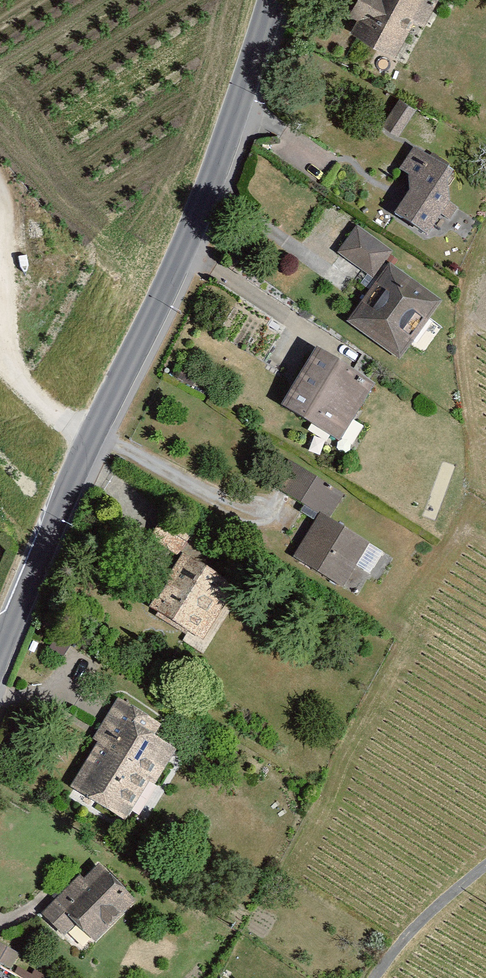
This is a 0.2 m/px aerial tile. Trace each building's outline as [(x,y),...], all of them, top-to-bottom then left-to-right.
[(408,66),(444,0),(359,0),(351,16),(359,20),(351,35),(408,66)] [(399,97),(385,121),(400,130),(414,106),(399,97)] [(415,190),(398,212),(400,214),(432,235),(454,203),(452,175),(416,149),(400,174),(411,179),(415,190)] [(358,227),(338,254),(372,278),(391,252),(358,227)] [(391,267),(350,325),(400,360),(441,302),(391,267)] [(319,351),(283,409),(285,410),(341,444),(372,388),(319,351)] [(318,510),(287,563),(344,596),(372,547),(322,518),(337,492),(301,471),(289,493),(318,510)] [(186,555),(150,611),(205,645),(240,588),(186,555)] [(119,701),(65,792),(128,830),(175,751),(155,739),(162,726),(119,701)] [(94,864),(43,918),(85,958),(137,905),(94,864)] [(13,965),(19,949),(0,942),(0,960),(13,965)]
